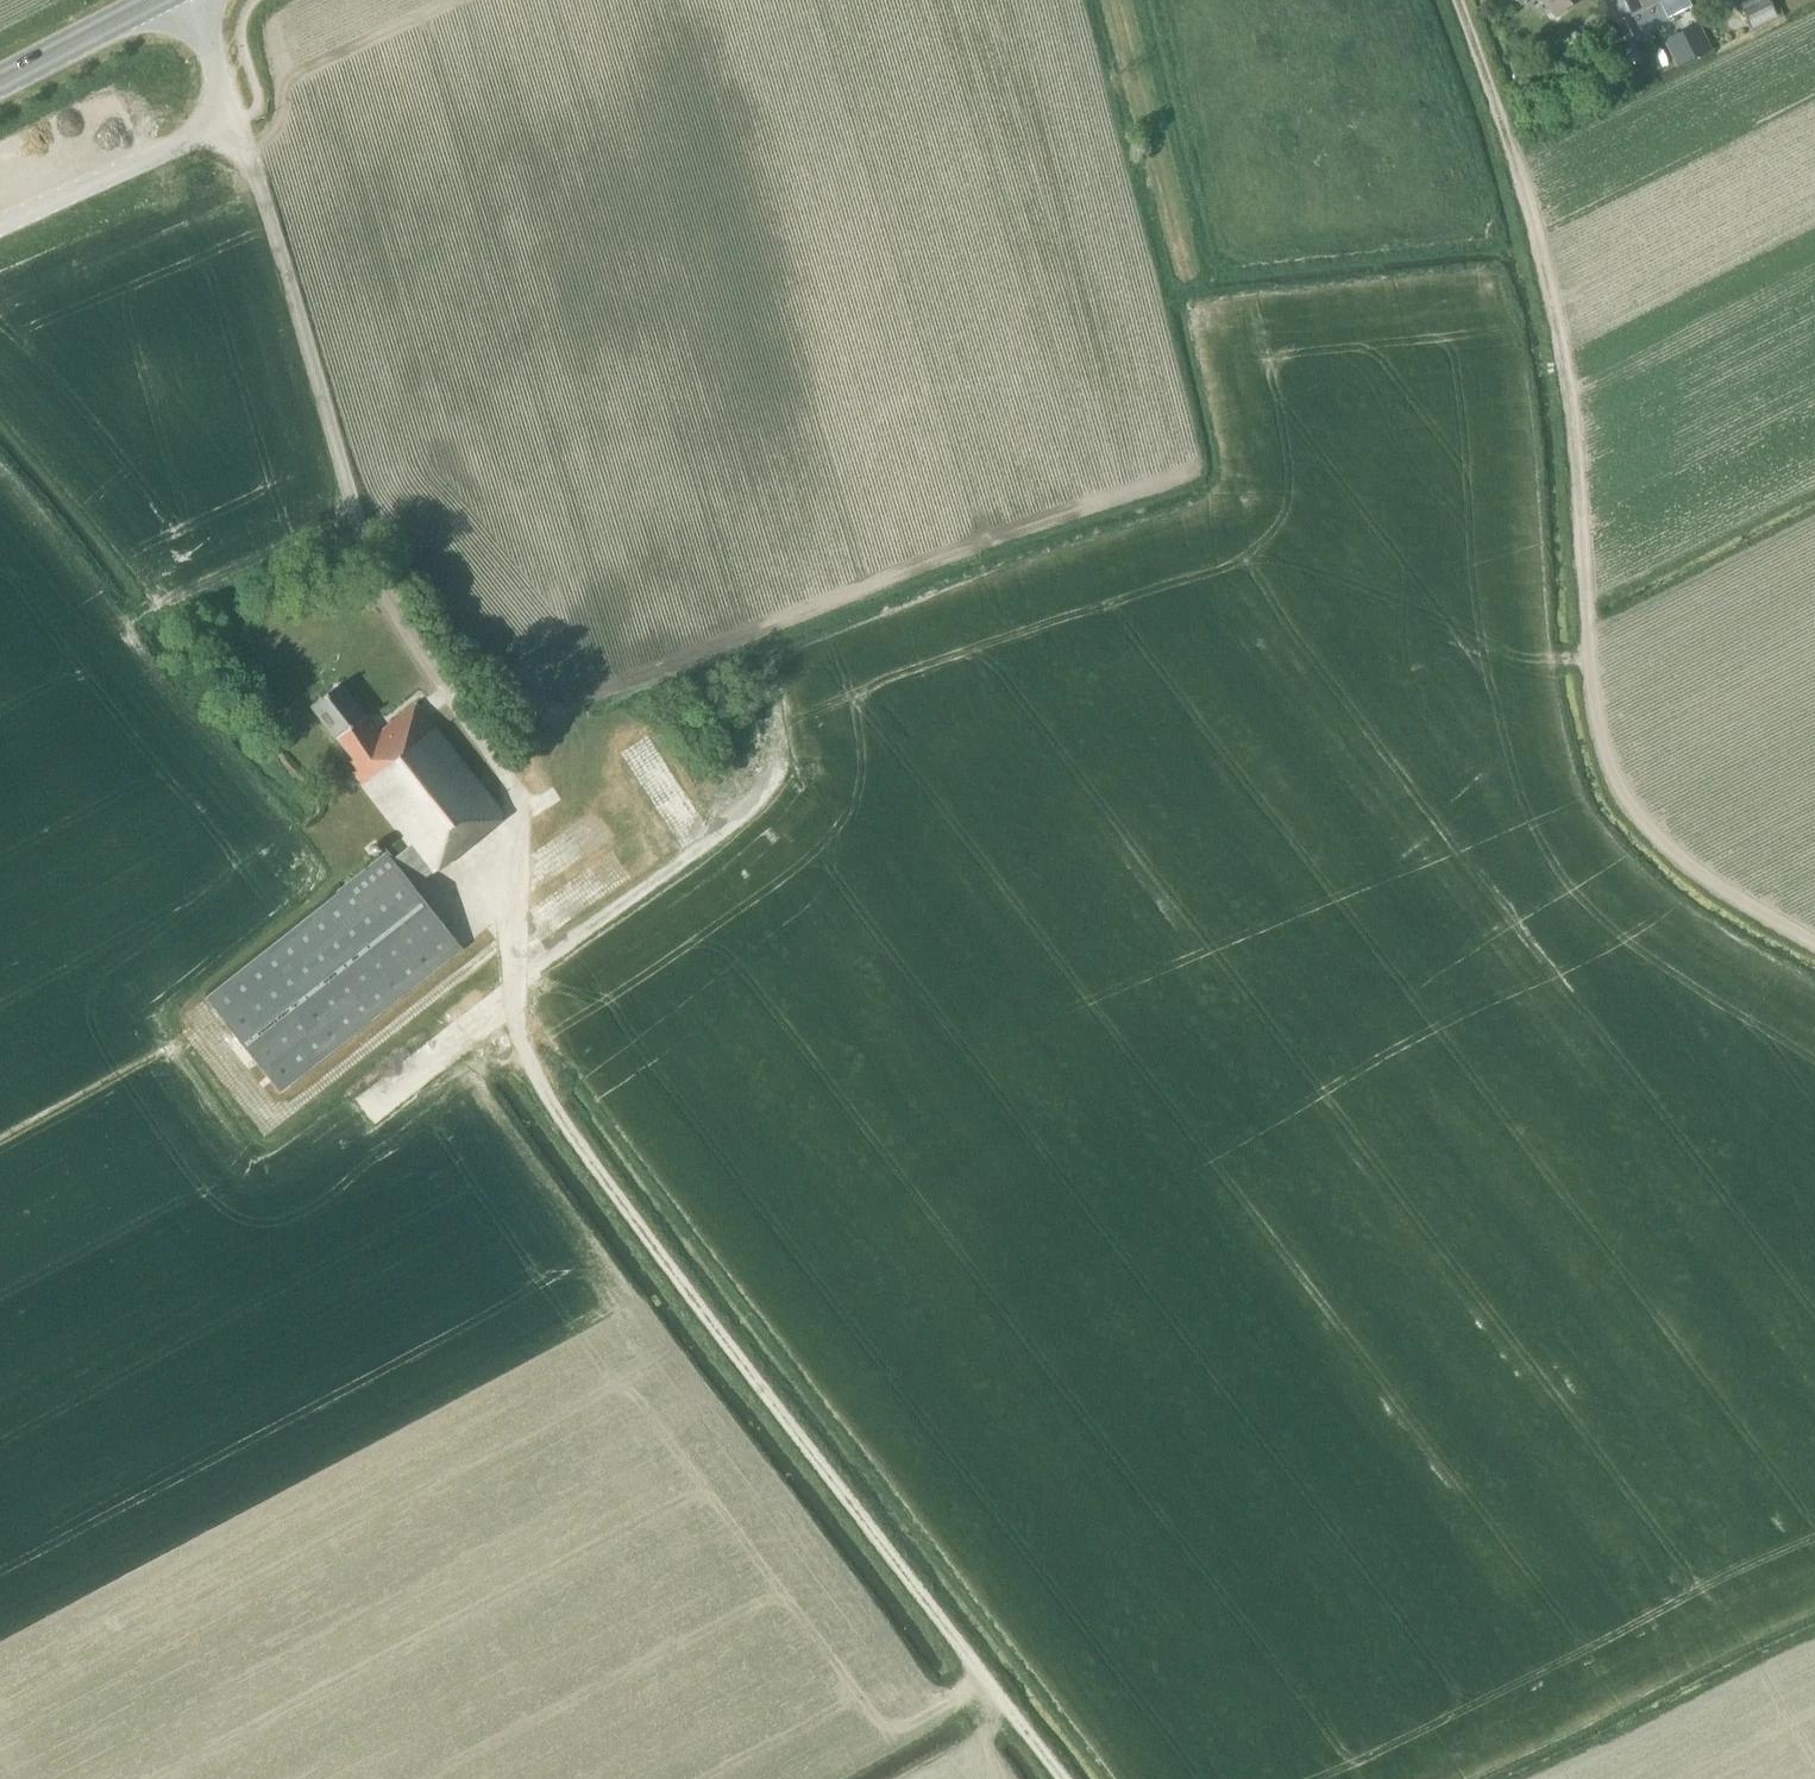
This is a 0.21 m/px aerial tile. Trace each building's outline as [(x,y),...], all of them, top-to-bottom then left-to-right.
[(1574,0),(1543,0),(1556,15),(1574,0)] [(1631,14),(1659,0),(1625,0),(1631,14)] [(1692,5),(1689,0),(1659,0),(1668,17),(1692,5)] [(1770,0),(1742,0),(1738,2),(1751,28),(1778,15),(1770,0)] [(1620,46),(1633,39),(1622,17),(1609,24),(1620,46)] [(1673,37),(1687,62),(1714,49),(1701,23),(1673,37)] [(505,816),(415,704),(377,734),(365,719),(367,717),(340,684),(312,706),(337,739),(354,760),(352,762),(358,769),(353,773),(412,847),(393,861),(387,854),(338,893),(339,895),(208,1000),(282,1094),(463,950),(415,887),(432,871),(433,873),(505,816)]
